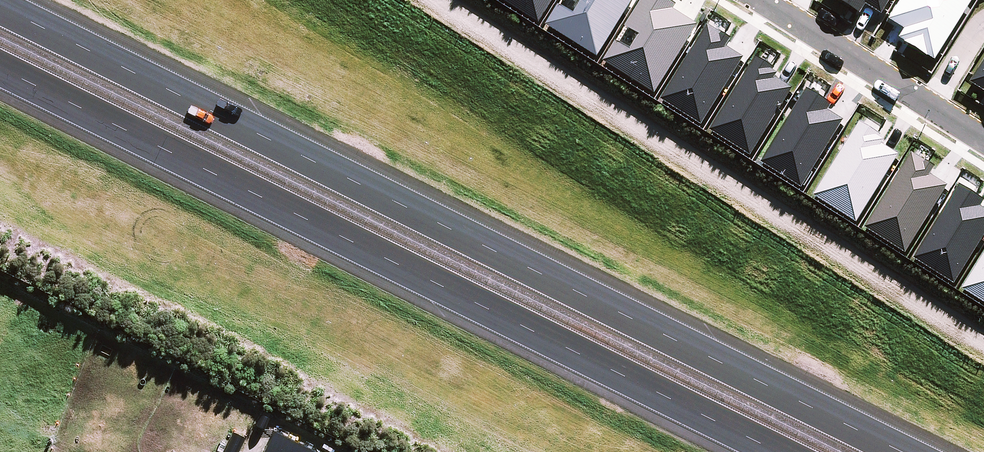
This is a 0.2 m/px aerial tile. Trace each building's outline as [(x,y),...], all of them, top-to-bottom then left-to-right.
[(540,21),(554,0),(506,0),(540,21)] [(576,12),(560,2),(546,24),(599,57),(635,0),(584,0),(576,12)] [(698,22),(674,7),(677,2),(674,0),(641,0),(626,24),(641,33),(632,47),(617,38),(604,59),(656,90),(698,22)] [(860,11),(865,2),(881,12),(888,0),(842,0),(860,11)] [(971,0),(898,0),(888,17),(904,27),(898,36),(934,58),(971,0)] [(702,123),(745,57),(727,45),(733,37),(724,31),(722,30),(721,31),(708,23),(661,97),(702,123)] [(751,154),(793,86),(776,76),(779,71),(774,68),(775,66),(756,55),(710,128),(751,154)] [(969,80),(983,89),(983,55),(969,80)] [(823,96),(807,86),(761,160),(802,186),(844,118),(828,108),(832,102),(823,96)] [(857,221),(900,153),(882,142),(885,138),(881,135),(882,133),(861,119),(814,194),(857,221)] [(905,251),(947,185),(929,174),(935,165),(928,161),(924,159),(924,160),(911,152),(864,226),(905,251)] [(983,233),(983,208),(980,205),(983,198),(959,182),(912,256),(953,282),(983,233)] [(961,287),(983,301),(983,250),(961,287)]
